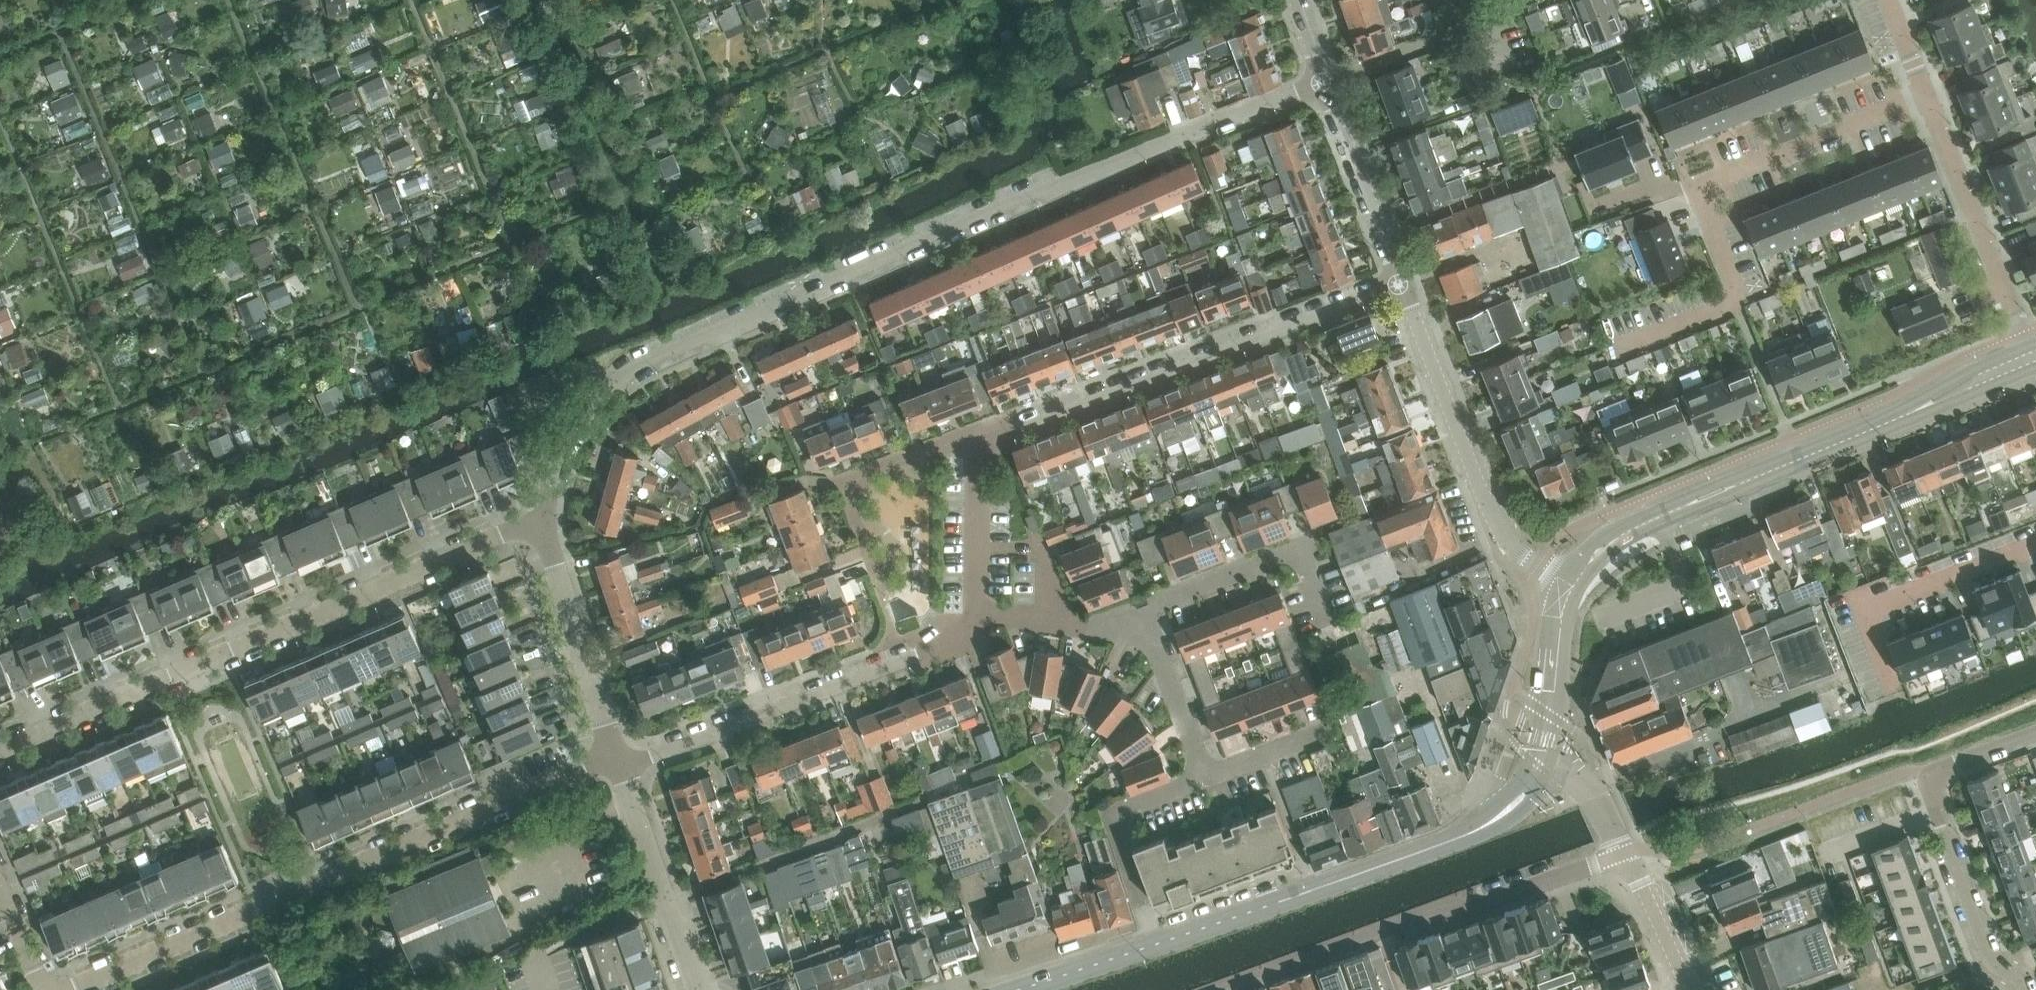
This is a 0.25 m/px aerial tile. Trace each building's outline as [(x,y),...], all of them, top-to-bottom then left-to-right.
[(484,25),(510,16),(504,0),(481,0),(475,2),(484,25)] [(1143,6),(1129,11),(1138,35),(1147,32),(1150,42),(1170,34),(1167,25),(1180,20),(1173,0),(1141,0),(1143,6)] [(1389,2),(1388,0),(1342,0),(1348,17),(1389,2)] [(1417,14),(1430,10),(1429,9),(1432,8),(1429,0),(1428,0),(1411,6),(1414,15),(1417,14)] [(1562,1),(1571,24),(1575,22),(1620,4),(1618,0),(1566,0),(1562,1)] [(1694,11),(1705,7),(1702,0),(1696,0),(1690,2),(1694,11)] [(1825,0),(1813,5),(1817,13),(1829,9),(1825,0)] [(1839,0),(1825,0),(1829,9),(1841,4),(1839,0)] [(1935,3),(1940,15),(1931,19),(1935,29),(1933,29),(1938,42),(1988,22),(1988,21),(1980,24),(1973,4),(1983,0),(1942,0),(1935,3)] [(1353,35),(1395,21),(1389,2),(1348,17),(1354,35),(1353,35)] [(1621,19),(1616,7),(1620,5),(1620,4),(1575,22),(1574,27),(1580,44),(1583,45),(1591,43),(1595,51),(1622,40),(1618,31),(1629,27),(1625,17),(1621,19)] [(1674,11),(1677,18),(1688,14),(1685,6),(1674,11)] [(1425,34),(1437,29),(1430,10),(1417,14),(1425,34)] [(1536,36),(1548,31),(1538,10),(1527,15),(1536,36)] [(1801,20),(1797,11),(1785,16),(1789,25),(1801,20)] [(1260,25),(1261,25),(1257,14),(1204,34),(1194,36),(1173,45),(1174,47),(1168,49),(1169,51),(1181,82),(1190,78),(1192,77),(1184,56),(1209,47),(1213,57),(1234,48),(1238,58),(1239,57),(1269,46),(1260,25)] [(1414,26),(1411,15),(1397,20),(1398,21),(1400,28),(1401,31),(1414,26)] [(1789,25),(1785,16),(1773,21),(1777,29),(1789,25)] [(1395,21),(1353,35),(1360,56),(1393,45),(1389,32),(1400,28),(1398,21),(1395,21)] [(1988,22),(1938,42),(1943,54),(1945,54),(1949,63),(1958,60),(1963,72),(2007,54),(2002,40),(1996,43),(1988,22)] [(1757,27),(1745,32),(1748,41),(1760,36),(1757,27)] [(1875,64),(1861,29),(1840,37),(1854,72),(1875,64)] [(1748,41),(1745,32),(1733,37),(1736,46),(1748,41)] [(1854,72),(1840,37),(1820,45),(1834,80),(1854,72)] [(1720,52),(1717,43),(1705,48),(1708,57),(1720,52)] [(1834,80),(1820,45),(1800,53),(1814,88),(1834,80)] [(1269,46),(1239,57),(1241,62),(1222,69),(1223,70),(1212,75),(1217,86),(1221,85),(1227,82),(1275,64),(1269,46)] [(1460,73),(1463,72),(1464,73),(1473,69),(1464,46),(1451,51),(1460,73)] [(1708,57),(1705,48),(1693,53),(1696,62),(1708,57)] [(1123,81),(1107,87),(1118,117),(1135,112),(1141,129),(1166,119),(1156,94),(1169,89),(1169,88),(1178,84),(1178,85),(1181,83),(1181,82),(1169,51),(1135,64),(1139,74),(1123,81)] [(1814,88),(1800,53),(1780,61),(1794,96),(1814,88)] [(133,68),(144,88),(165,77),(155,57),(133,68)] [(1618,92),(1636,85),(1625,58),(1608,65),(1618,92)] [(1680,68),(1677,59),(1665,64),(1668,73),(1680,68)] [(1964,102),(1962,103),(1967,116),(2017,96),(2009,75),(2015,73),(2009,59),(1964,77),(1969,89),(1961,93),(1964,102)] [(314,70),(321,88),(344,79),(336,60),(314,70)] [(1794,96),(1780,61),(1760,69),(1774,104),(1794,96)] [(1413,63),(1379,75),(1388,100),(1422,88),(1413,63)] [(1283,83),(1275,64),(1227,82),(1231,93),(1249,86),(1252,95),(1283,83)] [(1668,73),(1665,64),(1653,69),(1656,77),(1668,73)] [(1485,101),(1480,90),(1473,69),(1464,73),(1472,93),(1459,98),(1463,110),(1485,101)] [(1774,104),(1760,69),(1740,77),(1754,112),(1774,104)] [(362,84),(370,103),(389,95),(380,76),(362,84)] [(1754,112),(1740,77),(1720,85),(1734,120),(1754,112)] [(1190,78),(1181,82),(1181,83),(1184,91),(1194,87),(1190,78)] [(1178,85),(1178,84),(1181,92),(1189,114),(1190,114),(1202,110),(1195,89),(1194,87),(1184,91),(1181,83),(1178,85)] [(1734,120),(1720,85),(1700,93),(1714,128),(1734,120)] [(1388,100),(1396,124),(1430,111),(1422,88),(1388,100)] [(349,91),(331,100),(341,120),(359,111),(349,91)] [(1529,92),(1492,106),(1502,134),(1540,120),(1529,92)] [(826,93),(812,98),(823,128),(838,122),(826,93)] [(1714,128),(1700,93),(1679,101),(1694,136),(1714,128)] [(52,104),(61,125),(83,115),(74,94),(52,104)] [(523,102),(530,122),(553,113),(545,94),(523,102)] [(1967,116),(1972,128),(1974,128),(1978,137),(1987,133),(1992,146),(2035,129),(2035,126),(2031,114),(2026,116),(2017,96),(1967,116)] [(1694,136),(1679,101),(1659,109),(1673,145),(1694,136)] [(1487,114),(1476,118),(1479,128),(1490,124),(1487,114)] [(1607,140),(1576,153),(1589,187),(1606,180),(1607,183),(1622,177),(1621,174),(1638,168),(1635,160),(1653,153),(1640,119),(1604,133),(1607,140)] [(1248,138),(1256,158),(1256,159),(1305,140),(1297,120),(1248,138)] [(1479,128),(1485,146),(1496,142),(1490,124),(1479,128)] [(762,142),(777,153),(789,137),(774,126),(762,142)] [(1427,128),(1391,141),(1397,158),(1452,138),(1451,135),(1447,136),(1446,132),(1431,138),(1427,128)] [(1994,151),(1999,163),(1990,167),(1994,176),(1992,177),(1997,190),(2035,174),(2035,134),(1994,151)] [(643,144),(647,155),(669,146),(665,135),(643,144)] [(1397,158),(1404,176),(1440,163),(1459,156),(1452,138),(1397,158)] [(1281,171),(1312,159),(1305,140),(1256,159),(1258,165),(1268,161),(1272,173),(1281,170),(1281,171)] [(1489,158),(1500,154),(1496,142),(1485,146),(1489,158)] [(1943,181),(1929,146),(1908,154),(1922,190),(1943,181)] [(1228,169),(1221,150),(1205,156),(1212,175),(1224,171),(1228,169)] [(650,164),(659,185),(681,176),(672,154),(650,164)] [(1922,190),(1908,154),(1888,162),(1902,198),(1922,190)] [(1283,176),(1265,183),(1270,197),(1319,178),(1312,159),(1281,171),(1283,176)] [(1192,161),(1171,170),(1183,198),(1204,189),(1192,161)] [(1902,198),(1888,162),(1868,170),(1882,206),(1902,198)] [(1443,172),(1440,163),(1404,176),(1410,195),(1462,175),(1466,174),(1463,165),(1443,172)] [(1513,177),(1508,164),(1502,167),(1507,179),(1513,177)] [(546,176),(558,200),(580,190),(568,166),(546,176)] [(1171,170),(1149,180),(1162,208),(1183,198),(1171,170)] [(1882,206),(1868,170),(1848,178),(1862,214),(1882,206)] [(1229,185),(1224,171),(1212,175),(1217,189),(1229,185)] [(1997,190),(2002,202),(2004,201),(2008,211),(2017,207),(2022,220),(2035,214),(2035,174),(1997,190)] [(1462,175),(1410,195),(1417,213),(1453,200),(1453,199),(1468,193),(1462,175)] [(1554,177),(1483,202),(1495,235),(1525,224),(1541,269),(1543,268),(1567,259),(1582,254),(1579,246),(1554,176),(1554,177)] [(1297,213),(1328,201),(1319,178),(1270,197),(1276,212),(1294,205),(1297,213)] [(1862,214),(1848,178),(1828,186),(1842,222),(1862,214)] [(1487,179),(1475,183),(1477,190),(1490,186),(1487,179)] [(1149,180),(1128,189),(1141,218),(1162,208),(1149,180)] [(374,193),(383,216),(401,209),(393,186),(374,193)] [(1842,222),(1828,186),(1808,194),(1822,230),(1842,222)] [(1115,195),(1107,198),(1119,227),(1130,222),(1141,218),(1128,189),(1118,194),(1115,195)] [(1243,207),(1238,192),(1224,197),(1230,212),(1243,207)] [(1822,230),(1808,194),(1788,202),(1802,238),(1822,230)] [(1107,198),(1085,208),(1098,236),(1119,227),(1107,198)] [(1299,218),(1281,225),(1287,238),(1335,220),(1328,201),(1297,213),(1299,218)] [(1453,213),(1422,225),(1430,247),(1435,260),(1465,249),(1464,247),(1495,236),(1495,235),(1483,202),(1453,213)] [(1802,238),(1788,202),(1768,210),(1782,246),(1802,238)] [(1250,225),(1243,207),(1230,212),(1236,230),(1250,225)] [(1085,208),(1064,217),(1076,246),(1098,236),(1085,208)] [(1653,209),(1627,219),(1634,235),(1637,234),(1656,281),(1688,268),(1669,220),(1659,224),(1658,221),(1654,212),(1653,209)] [(1948,218),(1944,209),(1932,214),(1936,223),(1948,218)] [(1782,246),(1768,210),(1747,219),(1761,254),(1782,246)] [(1924,227),(1936,223),(1932,214),(1920,219),(1924,227)] [(1064,217),(1043,227),(1055,255),(1076,246),(1064,217)] [(2030,235),(2035,233),(2035,219),(2025,224),(2030,235)] [(1311,251),(1342,239),(1335,220),(1287,238),(1291,249),(1308,243),(1311,251)] [(1896,239),(1908,234),(1904,225),(1892,230),(1896,239)] [(1206,226),(1197,230),(1203,244),(1212,240),(1206,226)] [(1943,226),(1922,235),(1942,285),(1963,277),(1943,226)] [(1043,227),(1021,236),(1034,264),(1055,255),(1043,227)] [(1197,230),(1187,234),(1193,248),(1203,244),(1197,230)] [(1245,254),(1259,248),(1252,230),(1238,235),(1245,254)] [(1892,230),(1880,234),(1884,243),(1896,239),(1892,230)] [(1021,236),(1000,245),(1012,274),(1034,264),(1021,236)] [(1313,257),(1296,263),(1301,276),(1349,258),(1342,239),(1311,251),(1313,257)] [(2030,241),(2035,254),(2026,257),(2030,267),(2028,268),(2033,281),(2035,280),(2035,239),(2030,241)] [(1855,255),(1867,250),(1864,241),(1852,246),(1855,255)] [(1163,242),(1153,247),(1159,260),(1169,256),(1163,242)] [(1000,245),(978,255),(991,283),(1012,274),(1000,245)] [(1843,259),(1855,255),(1852,246),(1840,251),(1843,259)] [(1159,260),(1153,247),(1144,251),(1150,264),(1159,260)] [(1206,247),(1179,257),(1184,270),(1211,260),(1206,247)] [(1238,251),(1227,255),(1232,268),(1235,276),(1219,281),(1230,312),(1253,303),(1243,275),(1247,273),(1238,251)] [(978,255),(957,264),(970,293),(970,292),(979,312),(987,308),(979,289),(991,283),(978,255)] [(1260,270),(1255,256),(1243,260),(1248,275),(1260,270)] [(121,264),(127,280),(145,273),(140,257),(121,264)] [(1827,266),(1824,257),(1812,262),(1815,271),(1827,266)] [(1322,280),(1325,289),(1356,277),(1349,258),(1301,276),(1305,287),(1322,280)] [(1119,259),(1110,263),(1116,276),(1125,272),(1119,259)] [(1171,271),(1166,260),(1158,263),(1158,265),(1162,274),(1171,271)] [(1452,303),(1485,290),(1479,276),(1486,273),(1481,261),(1474,263),(1474,262),(1441,275),(1452,303)] [(1544,269),(1520,279),(1527,296),(1550,287),(1557,304),(1580,294),(1568,261),(1544,269)] [(1812,262),(1800,267),(1803,275),(1804,275),(1813,271),(1815,271),(1812,262)] [(1110,263),(1100,267),(1106,281),(1116,276),(1110,263)] [(957,264),(936,273),(948,302),(970,293),(957,264)] [(1158,265),(1149,268),(1163,303),(1151,307),(1162,338),(1183,330),(1168,290),(1162,274),(1158,265)] [(1265,283),(1260,270),(1248,275),(1247,275),(1252,288),(1265,283)] [(1795,279),(1792,270),(1780,274),(1784,283),(1795,279)] [(1818,284),(1813,271),(1804,275),(1809,287),(1818,284)] [(1861,295),(1876,290),(1869,271),(1854,277),(1861,295)] [(936,273),(914,283),(927,311),(948,302),(936,273)] [(1089,274),(1082,277),(1086,286),(1092,284),(1089,274)] [(1076,275),(1066,279),(1072,293),(1082,288),(1076,275)] [(1129,291),(1124,278),(1117,281),(1120,289),(1121,289),(1127,306),(1142,345),(1162,338),(1151,307),(1139,312),(1131,291),(1129,291)] [(1072,293),(1066,279),(1057,283),(1063,297),(1072,293)] [(1101,286),(1104,295),(1120,289),(1117,281),(1101,286)] [(1196,290),(1208,320),(1230,312),(1219,281),(1196,290)] [(1189,282),(1168,290),(1183,330),(1204,322),(1189,282)] [(267,290),(275,309),(293,301),(286,283),(267,290)] [(914,283),(893,292),(906,321),(927,311),(914,283)] [(1261,313),(1274,308),(1265,283),(1252,288),(1261,313)] [(1282,283),(1272,287),(1278,303),(1289,299),(1282,283)] [(1032,291),(1022,295),(1029,309),(1038,305),(1032,291)] [(893,292),(872,301),(884,330),(906,321),(893,292)] [(1783,304),(1778,292),(1769,296),(1774,308),(1783,304)] [(1905,338),(1933,327),(1934,330),(1949,324),(1937,292),(1894,309),(1905,338)] [(1097,327),(1085,293),(1076,296),(1100,361),(1121,353),(1110,323),(1097,327)] [(1029,309),(1022,295),(1013,299),(1019,313),(1029,309)] [(1068,338),(1079,369),(1100,361),(1076,296),(1067,299),(1079,334),(1068,338)] [(1774,308),(1769,296),(1760,299),(1765,311),(1774,308)] [(1489,308),(1459,320),(1471,352),(1525,330),(1512,298),(1488,307),(1489,308)] [(1043,309),(1055,343),(1043,347),(1055,378),(1076,370),(1052,306),(1043,309)] [(1118,309),(1121,318),(1110,323),(1121,353),(1142,345),(1127,306),(1118,309)] [(987,308),(979,312),(985,325),(994,321),(989,308),(987,308)] [(979,312),(970,316),(975,329),(985,325),(979,312)] [(1336,356),(1337,356),(1342,370),(1347,368),(1348,372),(1355,370),(1348,352),(1380,339),(1370,314),(1338,326),(1343,339),(1331,344),(1336,356)] [(1827,316),(1808,324),(1813,336),(1810,337),(1827,380),(1841,375),(1840,372),(1848,369),(1832,328),(1827,316)] [(865,338),(855,317),(831,328),(840,349),(865,338)] [(1011,322),(1035,386),(1055,378),(1043,347),(1033,351),(1026,335),(1019,319),(1011,322)] [(1002,325),(1015,358),(1004,362),(1016,393),(1035,386),(1011,322),(1002,325)] [(951,337),(945,323),(935,328),(941,342),(951,337)] [(1714,340),(1722,336),(1718,325),(1709,328),(1714,340)] [(1571,327),(1560,331),(1565,341),(1575,337),(1571,327)] [(840,349),(831,328),(807,339),(816,359),(828,354),(839,377),(850,372),(845,359),(844,359),(840,349)] [(935,328),(925,332),(932,346),(941,342),(935,328)] [(1564,342),(1559,329),(1535,339),(1540,352),(1564,342)] [(1807,330),(1786,338),(1789,346),(1805,387),(1813,384),(1813,386),(1827,380),(1810,337),(1807,330)] [(167,332),(155,342),(168,358),(180,347),(167,332)] [(971,336),(980,361),(990,388),(995,401),(1016,393),(1004,362),(993,366),(980,333),(971,336)] [(1701,345),(1697,333),(1688,336),(1692,348),(1701,345)] [(1688,336),(1679,340),(1683,352),(1692,348),(1688,336)] [(816,359),(807,339),(783,349),(792,370),(816,359)] [(882,347),(888,362),(899,357),(893,343),(882,347)] [(429,345),(412,352),(421,374),(438,368),(429,345)] [(947,357),(942,345),(934,348),(938,360),(947,357)] [(1805,387),(1789,346),(1767,354),(1784,398),(1799,392),(1798,389),(1805,387)] [(938,360),(934,348),(911,357),(916,369),(938,360)] [(758,360),(767,381),(792,370),(783,349),(758,360)] [(1282,350),(1270,354),(1270,353),(1250,360),(1267,405),(1282,399),(1277,384),(1281,383),(1279,377),(1291,372),(1282,350)] [(1303,350),(1286,357),(1300,392),(1309,388),(1311,388),(1307,379),(1318,375),(1321,373),(1317,362),(1308,365),(1303,350)] [(1521,354),(1484,369),(1494,393),(1531,378),(1525,365),(1531,363),(1526,351),(1521,354)] [(1650,365),(1645,354),(1636,357),(1641,369),(1650,365)] [(862,367),(856,355),(845,359),(850,372),(862,367)] [(896,362),(901,374),(916,369),(911,357),(896,362)] [(1636,357),(1627,361),(1632,373),(1641,369),(1636,357)] [(1253,410),(1267,405),(1250,360),(1231,368),(1242,397),(1248,395),(1253,410)] [(980,361),(944,375),(947,383),(958,411),(981,403),(977,393),(990,388),(980,361)] [(1342,392),(1346,401),(1357,396),(1358,397),(1361,396),(1362,397),(1366,396),(1365,394),(1396,382),(1389,364),(1365,373),(1358,375),(1362,384),(1342,392)] [(390,367),(373,373),(379,392),(396,386),(390,367)] [(1231,368),(1226,370),(1207,377),(1225,423),(1222,414),(1234,409),(1231,402),(1242,397),(1231,368)] [(1765,405),(1750,368),(1728,376),(1742,412),(1750,409),(1751,411),(1765,405)] [(746,391),(735,371),(711,384),(740,436),(746,433),(734,410),(740,407),(734,397),(746,391)] [(572,377),(567,372),(562,377),(567,382),(568,382),(572,377)] [(814,388),(809,376),(797,381),(802,393),(814,388)] [(1708,384),(1706,379),(1705,379),(1722,422),(1736,417),(1735,415),(1742,412),(1728,376),(1708,384)] [(1205,411),(1211,428),(1225,423),(1207,377),(1188,384),(1199,414),(1205,411)] [(1541,389),(1536,391),(1531,378),(1494,393),(1503,417),(1540,402),(1546,400),(1541,389)] [(1722,422),(1705,379),(1683,388),(1699,429),(1707,426),(1708,428),(1722,422)] [(839,385),(843,394),(855,389),(851,380),(846,382),(839,385)] [(1581,396),(1584,395),(1578,380),(1553,391),(1559,405),(1581,396)] [(786,386),(791,398),(802,393),(797,381),(786,386)] [(1373,413),(1373,415),(1404,403),(1396,382),(1365,394),(1366,396),(1362,397),(1361,396),(1358,397),(1363,411),(1354,414),(1357,421),(1365,418),(1366,420),(1370,418),(1368,415),(1373,413)] [(958,411),(947,383),(925,392),(936,420),(958,411)] [(1311,388),(1309,388),(1314,401),(1318,412),(1319,412),(1330,407),(1330,408),(1332,407),(1323,383),(1321,384),(1311,388)] [(740,436),(711,384),(688,397),(705,427),(722,417),(734,440),(740,436)] [(1188,384),(1183,386),(1165,393),(1182,440),(1197,434),(1190,417),(1199,414),(1188,384)] [(337,386),(318,394),(328,416),(347,408),(337,386)] [(1590,392),(1593,401),(1605,396),(1602,387),(1590,392)] [(1307,404),(1314,401),(1309,388),(1298,393),(1301,401),(1307,404)] [(901,401),(912,429),(936,420),(925,392),(901,401)] [(1590,392),(1584,395),(1581,396),(1585,405),(1594,401),(1593,401),(1590,392)] [(1162,428),(1169,445),(1182,440),(1165,393),(1145,400),(1156,430),(1162,428)] [(502,394),(490,400),(496,413),(508,408),(502,394)] [(705,427),(688,397),(665,409),(694,461),(700,458),(691,442),(693,441),(689,435),(705,427)] [(756,428),(773,420),(762,397),(745,405),(756,428)] [(881,397),(849,410),(850,413),(863,448),(886,439),(881,425),(890,422),(881,397)] [(1656,405),(1654,399),(1653,400),(1670,443),(1684,437),(1683,435),(1691,432),(1677,397),(1656,405)] [(777,408),(786,428),(806,420),(797,400),(777,408)] [(1670,443),(1653,400),(1632,408),(1648,449),(1655,446),(1656,449),(1670,443)] [(1161,454),(1142,402),(1121,410),(1137,453),(1149,448),(1152,457),(1161,454)] [(1365,418),(1357,421),(1359,427),(1375,420),(1380,434),(1411,422),(1404,403),(1373,415),(1373,413),(1368,415),(1370,418),(1366,420),(1365,418)] [(2035,444),(2035,405),(2017,413),(2032,446),(2035,444)] [(1502,429),(1510,448),(1547,433),(1542,421),(1560,414),(1556,406),(1502,429)] [(1319,412),(1322,422),(1326,433),(1340,428),(1332,407),(1330,408),(1330,407),(1319,412)] [(1648,449),(1632,408),(1610,417),(1627,460),(1642,454),(1641,452),(1648,449)] [(676,442),(688,465),(694,461),(665,409),(642,422),(653,442),(663,437),(668,447),(676,442)] [(292,410),(273,418),(281,436),(299,428),(292,410)] [(849,410),(826,418),(828,421),(830,428),(841,456),(863,448),(850,413),(849,410)] [(1137,453),(1121,410),(1101,417),(1118,465),(1123,463),(1122,461),(1124,460),(1119,446),(1132,441),(1136,453),(1137,453)] [(2017,413),(1995,422),(2009,455),(2010,455),(2013,464),(2035,455),(2032,446),(2017,413)] [(1079,425),(1091,457),(1105,452),(1116,483),(1123,480),(1117,465),(1118,465),(1101,417),(1079,425)] [(826,418),(803,427),(807,437),(818,465),(841,456),(830,428),(828,421),(826,418)] [(1328,438),(1326,433),(1322,422),(1317,424),(1316,421),(1279,435),(1282,441),(1285,448),(1286,451),(1286,452),(1327,438),(1328,438)] [(1995,422),(1973,431),(1987,464),(2009,455),(1995,422)] [(1555,429),(1547,433),(1551,443),(1552,446),(1560,442),(1570,438),(1566,429),(1565,425),(1555,429)] [(1087,458),(1075,427),(1055,434),(1073,482),(1082,479),(1080,475),(1092,470),(1088,458),(1087,458)] [(1346,450),(1348,450),(1340,428),(1326,433),(1328,438),(1334,455),(1346,450)] [(1372,466),(1377,464),(1421,448),(1414,429),(1389,438),(1383,440),(1388,453),(1383,455),(1380,456),(1380,454),(1369,458),(1372,466)] [(1951,440),(1965,473),(1969,484),(1991,476),(1987,464),(1973,431),(1951,440)] [(1542,446),(1551,443),(1547,433),(1510,448),(1517,467),(1546,455),(1542,446)] [(229,434),(209,442),(215,457),(235,449),(229,434)] [(1055,434),(1035,442),(1050,481),(1053,490),(1073,482),(1055,434)] [(524,476),(506,435),(473,450),(488,486),(498,482),(500,486),(524,476)] [(1269,459),(1286,452),(1286,451),(1285,448),(1282,441),(1279,435),(1263,441),(1269,459)] [(1949,492),(1957,489),(1952,478),(1965,473),(1951,440),(1929,449),(1943,482),(1945,481),(1949,492)] [(1050,481),(1035,442),(1014,450),(1032,498),(1037,496),(1041,495),(1037,486),(1050,481)] [(653,455),(667,467),(674,458),(660,446),(653,455)] [(1258,448),(1239,455),(1244,466),(1263,459),(1258,448)] [(1421,448),(1377,464),(1385,485),(1394,482),(1393,480),(1397,478),(1398,480),(1429,469),(1421,448)] [(1537,469),(1540,476),(1539,480),(1541,485),(1544,487),(1547,495),(1549,494),(1552,500),(1563,496),(1560,489),(1562,488),(1563,489),(1576,484),(1570,469),(1581,464),(1577,456),(1574,448),(1563,453),(1565,458),(1537,469)] [(1929,449),(1909,457),(1907,457),(1920,490),(1921,490),(1921,491),(1943,482),(1929,449)] [(478,491),(488,486),(473,450),(439,464),(457,505),(480,495),(478,491)] [(1346,450),(1334,455),(1342,478),(1355,473),(1354,472),(1356,471),(1348,450),(1346,450)] [(640,457),(618,451),(610,476),(632,483),(632,482),(644,485),(644,486),(656,489),(659,477),(647,474),(648,471),(637,467),(640,457)] [(1577,456),(1581,464),(1590,461),(1586,452),(1577,456)] [(1884,467),(1898,500),(1920,490),(1907,457),(1884,467)] [(1218,466),(1223,478),(1242,470),(1238,458),(1218,466)] [(434,515),(457,505),(439,464),(406,478),(422,515),(432,511),(434,515)] [(1217,466),(1195,474),(1199,486),(1221,478),(1217,466)] [(1385,485),(1382,486),(1385,495),(1401,489),(1405,499),(1436,487),(1429,469),(1398,480),(1397,478),(1393,480),(1394,482),(1385,485)] [(1880,508),(1900,556),(1913,551),(1891,495),(1883,499),(1872,472),(1869,473),(1866,471),(1860,473),(1858,477),(1847,482),(1851,492),(1832,500),(1844,531),(1862,524),(1860,517),(1880,508)] [(1354,497),(1363,494),(1355,473),(1342,478),(1350,498),(1353,497),(1354,497)] [(1195,474),(1188,477),(1193,489),(1199,486),(1195,474)] [(632,483),(610,476),(603,501),(625,508),(632,483)] [(1301,485),(1299,480),(1286,484),(1296,509),(1307,505),(1313,520),(1312,520),(1313,522),(1337,513),(1337,511),(1336,511),(1323,477),(1301,485)] [(412,520),(422,515),(406,478),(373,492),(391,534),(414,524),(412,520)] [(684,499),(694,488),(682,478),(672,489),(684,499)] [(1090,526),(1098,523),(1084,483),(1075,486),(1085,512),(1090,526)] [(1154,489),(1158,500),(1175,494),(1171,483),(1154,489)] [(1209,483),(1200,487),(1203,496),(1212,492),(1209,483)] [(1296,509),(1286,484),(1253,497),(1268,539),(1291,530),(1291,529),(1290,529),(1285,514),(1296,509)] [(804,488),(771,501),(780,524),(813,511),(804,488)] [(2025,493),(2029,502),(2035,499),(2035,488),(2025,493)] [(705,503),(711,500),(706,491),(700,495),(705,503)] [(1419,561),(1431,556),(1431,557),(1459,546),(1446,512),(1438,491),(1330,533),(1354,594),(1400,576),(1389,548),(1407,541),(1408,545),(1412,543),(1419,561)] [(368,543),(391,534),(373,492),(340,507),(356,543),(366,539),(368,543)] [(2003,501),(2011,520),(2032,512),(2029,502),(2025,493),(2003,501)] [(1146,494),(1131,500),(1136,511),(1151,505),(1146,494)] [(1361,515),(1370,512),(1363,494),(1354,497),(1361,515)] [(1800,502),(1790,506),(1802,537),(1810,555),(1821,551),(1831,547),(1837,562),(1851,557),(1835,518),(1822,523),(1812,497),(1809,498),(1808,494),(1798,498),(1800,502)] [(751,515),(744,496),(711,508),(718,527),(751,515)] [(1245,546),(1246,547),(1268,539),(1253,497),(1219,510),(1228,535),(1240,531),(1246,546),(1245,546)] [(596,527),(618,534),(625,508),(603,501),(596,527)] [(662,511),(639,504),(637,511),(661,518),(662,511)] [(1790,506),(1768,515),(1780,546),(1791,542),(1800,562),(1811,558),(1802,537),(1790,506)] [(2005,506),(1990,512),(1997,526),(2011,520),(2005,506)] [(325,562),(347,552),(346,548),(356,543),(340,507),(307,521),(325,562)] [(1228,535),(1219,510),(1185,523),(1200,564),(1224,556),(1223,554),(1217,539),(1228,535)] [(635,517),(659,524),(661,518),(637,511),(635,517)] [(788,545),(821,533),(813,511),(780,524),(788,545)] [(1037,513),(1027,516),(1033,532),(1042,528),(1037,513)] [(1970,536),(1988,529),(1984,519),(1966,525),(1970,536)] [(290,572),(300,568),(302,572),(325,562),(307,521),(274,535),(290,572)] [(1076,524),(1067,527),(1070,536),(1091,528),(1090,526),(1088,522),(1077,526),(1076,524)] [(1200,564),(1185,523),(1152,535),(1161,560),(1173,556),(1178,571),(1178,573),(1200,564)] [(1050,544),(1070,536),(1067,527),(1066,524),(1045,532),(1050,544)] [(1066,552),(1064,552),(1073,577),(1075,576),(1115,560),(1123,557),(1112,528),(1103,531),(1101,524),(1076,534),(1081,547),(1066,552)] [(1747,535),(1737,539),(1756,586),(1763,584),(1760,575),(1764,574),(1760,563),(1772,558),(1761,529),(1759,530),(1755,529),(1749,531),(1747,535)] [(798,570),(830,557),(821,533),(788,545),(798,570)] [(711,539),(715,549),(728,544),(724,534),(711,539)] [(290,572),(274,535),(241,549),(259,591),(281,581),(280,577),(290,572)] [(1138,540),(1148,565),(1161,560),(1152,535),(1138,540)] [(1940,538),(1926,544),(1929,552),(1943,546),(1940,538)] [(171,539),(162,543),(166,553),(172,550),(174,545),(171,540),(171,539)] [(1756,586),(1737,539),(1728,543),(1724,542),(1718,544),(1716,547),(1713,548),(1725,577),(1739,571),(1743,582),(1745,581),(1748,590),(1756,586)] [(259,591),(241,549),(208,564),(224,600),(234,596),(236,600),(259,591)] [(620,555),(597,563),(606,588),(629,580),(640,577),(638,570),(635,561),(636,561),(632,551),(620,555)] [(720,572),(727,570),(721,553),(714,556),(720,572)] [(739,555),(724,561),(727,570),(742,564),(739,555)] [(1485,706),(1494,706),(1511,656),(1518,638),(1509,614),(1497,585),(1487,558),(1461,570),(1439,581),(1465,652),(1428,666),(1432,678),(1441,703),(1454,698),(1463,721),(1450,726),(1455,740),(1455,739),(1470,777),(1475,764),(1479,753),(1488,724),(1492,715),(1485,706)] [(661,563),(638,570),(640,577),(663,569),(661,563)] [(224,600),(208,564),(175,578),(193,619),(215,609),(213,605),(224,600)] [(1779,594),(1793,589),(1784,566),(1775,570),(1777,576),(1772,578),(1779,594)] [(1093,605),(1133,590),(1124,567),(1084,582),(1083,582),(1092,606),(1093,606),(1093,605)] [(98,578),(94,569),(88,572),(91,581),(98,578)] [(642,583),(665,575),(663,569),(640,577),(642,583)] [(731,579),(727,570),(720,572),(724,582),(731,579)] [(461,607),(458,608),(459,609),(495,593),(489,571),(452,587),(461,607)] [(1998,580),(2018,631),(2035,624),(2035,591),(2029,593),(2020,571),(1998,580)] [(773,572),(740,585),(748,604),(781,592),(780,589),(774,575),(773,572)] [(837,572),(825,576),(813,581),(818,593),(829,588),(836,607),(826,611),(825,611),(836,640),(859,631),(848,602),(849,602),(837,572)] [(170,629),(193,619),(175,578),(142,592),(158,629),(168,625),(170,629)] [(1819,578),(1793,589),(1801,609),(1811,605),(1810,605),(1821,600),(1820,596),(1825,594),(1819,578)] [(614,613),(637,605),(629,580),(606,588),(614,613)] [(1418,670),(1428,666),(1465,652),(1439,581),(1438,580),(1391,602),(1418,670)] [(1985,611),(1971,616),(1981,640),(1995,634),(1994,630),(2014,622),(2017,631),(2018,631),(1998,580),(1976,588),(1985,611)] [(806,584),(811,595),(818,593),(813,581),(806,584)] [(1793,589),(1779,594),(1787,614),(1787,615),(1801,609),(1793,589)] [(147,633),(158,629),(142,592),(113,605),(109,606),(127,648),(149,638),(147,633)] [(1281,594),(1280,592),(1251,604),(1262,632),(1275,627),(1284,651),(1300,645),(1300,644),(1299,644),(1280,594),(1281,594)] [(459,609),(467,628),(465,629),(502,614),(495,593),(459,609)] [(782,606),(777,594),(768,598),(772,610),(782,606)] [(664,609),(660,597),(637,605),(614,613),(623,638),(646,631),(641,617),(664,609)] [(762,600),(766,612),(772,610),(768,598),(762,600)] [(1940,602),(1934,605),(1938,616),(1945,613),(1946,613),(1941,602),(1940,602)] [(1207,620),(1218,649),(1262,632),(1251,604),(1207,620)] [(1756,627),(1747,605),(1734,610),(1742,633),(1756,627)] [(1787,614),(1766,623),(1777,654),(1789,688),(1835,671),(1811,605),(1801,609),(1787,615),(1787,614)] [(127,648),(109,606),(76,621),(92,657),(102,653),(104,657),(127,648)] [(803,619),(803,620),(814,649),(816,648),(819,650),(826,648),(827,644),(836,640),(825,611),(826,611),(824,606),(801,615),(803,619)] [(1659,700),(1709,680),(1753,662),(1742,633),(1734,610),(1610,658),(1600,682),(1592,701),(1651,678),(1659,700)] [(424,656),(405,613),(385,621),(401,658),(414,653),(417,659),(424,656)] [(1963,613),(1944,620),(1958,657),(1954,658),(1958,669),(1966,666),(1962,655),(1964,655),(1977,649),(1963,613)] [(471,650),(508,634),(502,614),(465,629),(473,649),(471,649),(471,650)] [(1901,617),(1898,619),(1902,630),(1906,628),(1910,627),(1905,616),(1901,617)] [(697,621),(697,622),(703,637),(711,634),(705,618),(697,621)] [(814,649),(803,620),(780,628),(791,657),(814,649)] [(1198,683),(1197,683),(1198,684),(1214,677),(1205,654),(1218,649),(1207,620),(1178,631),(1178,633),(1179,633),(1198,683)] [(1944,620),(1926,627),(1940,664),(1954,658),(1958,657),(1944,620)] [(81,662),(92,657),(76,621),(43,635),(61,676),(83,666),(81,662)] [(381,667),(401,658),(385,621),(365,630),(381,667)] [(690,625),(696,640),(703,637),(697,622),(690,625)] [(1756,627),(1742,633),(1753,662),(1777,654),(1766,623),(1756,627)] [(1926,627),(1908,634),(1922,671),(1926,669),(1940,664),(1926,627)] [(764,656),(768,666),(791,657),(780,628),(757,637),(754,628),(743,632),(752,656),(753,660),(764,656)] [(1385,658),(1397,670),(1412,664),(1399,629),(1378,635),(1385,658)] [(361,676),(381,667),(365,630),(345,639),(361,676)] [(743,632),(706,645),(710,655),(721,684),(724,683),(725,686),(736,682),(735,678),(746,674),(741,660),(752,656),(743,632)] [(427,646),(435,642),(432,634),(423,637),(427,646)] [(477,670),(478,671),(514,655),(508,634),(471,650),(480,669),(477,670)] [(1908,634),(1889,641),(1903,678),(1918,672),(1922,683),(1927,681),(1931,680),(1926,669),(1922,671),(1908,634)] [(38,686),(61,676),(43,635),(10,649),(26,686),(36,682),(38,686)] [(341,684),(361,676),(345,639),(325,647),(341,684)] [(653,654),(661,652),(657,641),(649,643),(653,654)] [(439,650),(435,642),(427,646),(431,654),(439,650)] [(649,643),(641,646),(645,658),(653,654),(649,643)] [(1284,651),(1293,675),(1280,680),(1290,708),(1320,697),(1319,696),(1300,646),(1300,645),(1284,651)] [(623,653),(627,664),(645,658),(641,646),(623,653)] [(1032,688),(1031,693),(1055,697),(1062,654),(1038,650),(1037,652),(1038,652),(1038,654),(1032,653),(1017,659),(1013,648),(1014,648),(1013,646),(1012,647),(1027,688),(1028,687),(1032,688)] [(325,647),(306,656),(322,693),(341,684),(325,647)] [(983,676),(992,701),(1027,688),(1012,647),(989,655),(989,657),(990,657),(995,671),(983,676)] [(26,686),(10,649),(0,653),(0,702),(17,695),(15,690),(26,686)] [(1338,652),(1319,659),(1328,682),(1347,675),(1338,652)] [(1063,656),(1063,654),(1062,654),(1055,697),(1062,698),(1060,703),(1082,713),(1100,673),(1078,663),(1077,664),(1077,665),(1061,663),(1063,656)] [(484,691),(484,692),(521,676),(514,655),(478,671),(486,690),(484,691)] [(721,684),(710,655),(685,664),(696,693),(721,684)] [(322,693),(306,656),(286,664),(302,701),(322,693)] [(661,673),(672,703),(696,693),(685,664),(672,669),(669,661),(657,666),(660,674),(661,673)] [(445,662),(434,666),(442,686),(453,681),(445,662)] [(286,664),(266,673),(282,710),(286,719),(306,711),(302,701),(286,664)] [(1374,664),(1347,675),(1374,746),(1382,766),(1392,790),(1396,788),(1414,834),(1422,831),(1443,822),(1435,803),(1427,783),(1424,784),(1414,788),(1406,768),(1424,760),(1411,727),(1389,669),(1374,664)] [(245,682),(261,719),(282,710),(266,673),(245,682)] [(661,673),(660,674),(647,679),(645,673),(633,677),(647,712),(658,708),(660,711),(671,707),(669,704),(672,703),(661,673)] [(1101,675),(1101,673),(1100,673),(1082,713),(1089,716),(1086,719),(1104,735),(1132,701),(1113,685),(1112,687),(1112,688),(1097,681),(1100,675),(1101,675)] [(490,712),(490,713),(527,697),(521,676),(484,692),(492,711),(490,712)] [(976,703),(978,702),(968,676),(946,685),(960,722),(961,721),(980,713),(976,703)] [(1217,734),(1217,736),(1247,725),(1236,696),(1223,701),(1214,677),(1198,684),(1217,734)] [(437,684),(434,678),(427,681),(429,687),(437,684)] [(1592,701),(1590,702),(1600,727),(1602,732),(1623,724),(1621,719),(1660,704),(1659,700),(1651,678),(1592,701)] [(1290,708),(1280,680),(1236,696),(1247,725),(1290,708)] [(459,702),(462,701),(453,681),(442,686),(451,706),(459,702)] [(437,684),(422,690),(426,698),(440,692),(437,684)] [(924,693),(939,730),(960,722),(946,685),(924,693)] [(1679,692),(1663,698),(1667,709),(1649,716),(1660,746),(1694,733),(1679,692)] [(917,739),(918,739),(913,727),(926,722),(931,733),(929,734),(934,745),(943,742),(939,730),(924,693),(902,701),(917,739)] [(414,703),(410,695),(396,702),(399,710),(414,703)] [(496,733),(533,718),(527,697),(490,713),(498,732),(496,733)] [(432,712),(446,706),(442,698),(428,704),(432,712)] [(1852,702),(1855,712),(1864,709),(1860,699),(1852,702)] [(1821,700),(1797,709),(1807,737),(1831,729),(1821,700)] [(902,731),(907,743),(917,739),(902,701),(881,709),(891,736),(902,731)] [(1132,703),(1133,702),(1132,701),(1104,735),(1110,739),(1106,742),(1120,762),(1155,736),(1141,716),(1140,717),(1140,718),(1139,718),(1127,708),(1131,703),(1132,703)] [(396,702),(382,708),(385,716),(399,710),(396,702)] [(464,713),(459,702),(451,706),(456,717),(464,713)] [(420,717),(416,709),(402,715),(405,723),(420,717)] [(858,718),(868,744),(891,736),(881,709),(858,718)] [(1738,761),(1807,737),(1797,709),(1731,736),(1738,761)] [(374,721),(371,713),(356,719),(360,727),(374,721)] [(188,760),(184,752),(168,715),(148,724),(167,769),(188,760)] [(402,715),(387,721),(391,729),(405,723),(402,715)] [(1623,724),(1602,732),(1613,764),(1660,746),(1649,716),(1633,723),(1631,720),(1623,724)] [(1425,764),(1451,754),(1436,717),(1411,727),(1424,760),(1425,764)] [(496,733),(505,754),(540,739),(533,718),(496,733)] [(356,719),(342,725),(345,733),(360,727),(356,719)] [(816,728),(818,733),(829,761),(832,770),(854,762),(840,724),(831,728),(830,723),(816,728)] [(148,724),(128,732),(144,769),(147,778),(167,769),(148,724)] [(380,734),(376,726),(362,732),(366,740),(380,734)] [(992,729),(976,735),(985,759),(1001,753),(992,729)] [(334,738),(331,730),(317,736),(320,744),(334,738)] [(1045,731),(1040,733),(1042,741),(1048,738),(1045,731)] [(124,778),(144,769),(128,732),(108,741),(124,778)] [(362,732),(348,739),(351,747),(366,740),(362,732)] [(468,733),(462,736),(466,746),(473,743),(468,733)] [(796,741),(807,769),(829,761),(818,733),(796,741)] [(317,736),(302,742),(306,750),(320,744),(317,736)] [(1155,738),(1156,737),(1155,736),(1120,762),(1125,768),(1120,769),(1129,793),(1168,778),(1170,777),(1160,754),(1159,754),(1159,755),(1158,755),(1149,742),(1155,738)] [(477,777),(460,740),(440,749),(456,786),(477,777)] [(1058,751),(1061,748),(1061,743),(1058,740),(1053,740),(1050,743),(1050,747),(1053,750),(1058,751)] [(104,786),(124,778),(108,741),(88,749),(104,786)] [(807,769),(796,741),(775,749),(786,777),(807,769)] [(340,751),(337,743),(323,749),(326,757),(340,751)] [(899,758),(895,746),(885,750),(890,762),(899,758)] [(294,755),(290,747),(276,753),(279,761),(294,755)] [(1318,769),(1333,764),(1326,747),(1312,752),(1318,769)] [(68,758),(84,795),(88,804),(108,795),(104,786),(88,749),(68,758)] [(323,749),(308,756),(312,764),(326,757),(323,749)] [(436,795),(456,786),(440,749),(420,758),(436,795)] [(778,793),(774,782),(786,777),(775,749),(752,758),(756,770),(751,772),(762,799),(778,793)] [(957,771),(976,764),(972,754),(953,762),(957,771)] [(64,803),(84,795),(68,758),(49,766),(64,803)] [(416,803),(436,795),(420,758),(400,766),(416,803)] [(282,767),(285,775),(300,769),(296,761),(282,767)] [(727,768),(733,785),(736,791),(748,787),(739,763),(727,768)] [(923,787),(934,783),(930,773),(927,764),(916,768),(923,787)] [(68,812),(64,803),(49,766),(29,775),(45,812),(45,811),(48,820),(68,812)] [(397,812),(416,803),(400,766),(381,775),(397,812)] [(1396,788),(1392,790),(1382,766),(1361,774),(1387,842),(1408,834),(1409,835),(1414,834),(1396,788)] [(945,767),(930,773),(934,783),(936,787),(950,781),(945,767)] [(2006,793),(1997,770),(1969,781),(1977,804),(2006,793)] [(673,787),(680,810),(708,800),(719,797),(711,774),(673,787)] [(895,803),(884,774),(872,779),(883,808),(895,803)] [(1387,842),(1361,774),(1350,778),(1358,799),(1340,806),(1336,795),(1329,798),(1334,808),(1341,828),(1351,856),(1387,842)] [(29,775),(9,783),(25,820),(45,812),(29,775)] [(377,820),(397,812),(381,775),(361,783),(377,820)] [(859,784),(870,813),(883,808),(872,779),(859,784)] [(4,829),(25,820),(9,783),(0,787),(0,819),(4,829)] [(357,829),(377,820),(361,783),(341,792),(357,829)] [(199,785),(178,793),(183,803),(203,794),(199,785)] [(736,791),(739,800),(751,795),(748,787),(736,791)] [(995,863),(969,788),(929,801),(955,877),(995,863)] [(2006,793),(1977,804),(1985,826),(2014,816),(2024,812),(2015,789),(2006,793)] [(337,838),(357,829),(341,792),(321,801),(337,838)] [(162,812),(176,806),(172,796),(158,802),(162,812)] [(708,800),(680,810),(687,832),(716,822),(709,801),(719,797),(708,800)] [(196,815),(209,810),(205,800),(192,806),(196,815)] [(321,801),(301,810),(317,847),(337,838),(321,801)] [(835,804),(843,825),(852,821),(844,801),(835,804)] [(158,802),(145,808),(149,818),(162,812),(158,802)] [(828,804),(825,805),(824,803),(820,804),(825,816),(828,814),(827,811),(830,810),(828,804)] [(1295,860),(1295,859),(1297,858),(1297,857),(1296,857),(1277,806),(1259,813),(1262,820),(1252,823),(1250,816),(1232,823),(1235,830),(1225,833),(1223,827),(1205,833),(1208,840),(1198,843),(1196,837),(1178,843),(1181,850),(1172,854),(1165,837),(1135,848),(1154,900),(1154,901),(1172,895),(1176,904),(1199,895),(1198,894),(1203,893),(1226,885),(1225,884),(1230,882),(1230,883),(1253,875),(1252,874),(1257,872),(1257,873),(1280,865),(1279,864),(1284,862),(1284,863),(1285,864),(1286,865),(1287,866),(1288,866),(1289,867),(1291,866),(1292,866),(1293,865),(1294,864),(1295,864),(1295,863),(1295,862),(1295,860)] [(930,833),(920,808),(893,818),(903,844),(930,833)] [(169,827),(182,821),(178,812),(165,817),(169,827)] [(123,829),(136,823),(132,813),(118,819),(123,829)] [(815,832),(808,814),(801,816),(808,834),(815,832)] [(793,819),(800,837),(808,834),(801,816),(793,819)] [(2014,816),(1985,826),(1994,849),(2023,838),(2014,816)] [(165,817),(151,823),(156,833),(169,827),(165,817)] [(1343,838),(1341,832),(1335,817),(1300,830),(1306,843),(1304,843),(1305,844),(1314,869),(1349,856),(1343,838)] [(118,819),(105,825),(109,835),(123,829),(118,819)] [(761,821),(749,825),(752,834),(764,829),(761,821)] [(723,844),(716,822),(687,832),(695,854),(723,844)] [(129,844),(143,838),(138,829),(125,835),(129,844)] [(764,829),(752,834),(755,843),(768,838),(766,833),(764,829)] [(1806,829),(1781,838),(1786,850),(1811,840),(1806,829)] [(83,846),(96,840),(92,831),(79,836),(83,846)] [(854,835),(843,845),(841,845),(852,878),(854,877),(852,871),(872,864),(861,832),(854,835)] [(125,835),(112,840),(116,850),(129,844),(125,835)] [(1107,835),(1085,842),(1096,876),(1100,887),(1111,924),(1133,918),(1131,910),(1107,835)] [(79,836),(66,842),(70,852),(83,846),(79,836)] [(754,843),(760,858),(777,851),(772,836),(768,838),(755,843),(754,843)] [(1908,836),(1871,850),(1878,869),(1915,855),(1908,836)] [(1781,838),(1763,846),(1779,886),(1797,879),(1786,850),(1781,838)] [(2031,861),(2023,838),(1994,849),(2002,872),(2031,861)] [(726,855),(735,852),(732,841),(723,844),(695,854),(702,876),(730,867),(726,855)] [(239,880),(223,843),(203,852),(219,889),(239,880)] [(852,878),(841,845),(826,850),(837,883),(852,878)] [(89,861),(103,855),(99,846),(85,852),(89,861)] [(384,884),(419,967),(509,930),(486,873),(498,868),(492,853),(480,858),(475,846),(384,884)] [(57,857),(52,848),(39,853),(43,863),(57,857)] [(21,873),(27,870),(30,869),(43,863),(39,853),(39,854),(37,849),(14,859),(21,873)] [(811,855),(823,888),(837,883),(826,850),(811,855)] [(1039,879),(1029,851),(1008,859),(1013,871),(1010,872),(1018,895),(999,902),(1002,910),(984,916),(993,943),(1053,923),(1038,879),(1039,879)] [(85,852),(72,857),(76,867),(89,861),(85,852)] [(219,889),(203,852),(183,860),(199,897),(219,889)] [(811,855),(795,861),(806,894),(823,888),(811,855)] [(1719,880),(1748,869),(1742,855),(1713,866),(1719,880)] [(1915,855),(1878,869),(1885,887),(1921,873),(1915,855)] [(139,868),(143,877),(159,914),(179,906),(163,869),(164,868),(160,859),(139,868)] [(179,906),(199,897),(183,860),(164,868),(163,869),(179,906)] [(795,861),(778,866),(779,869),(790,899),(806,894),(795,861)] [(949,861),(941,864),(946,881),(954,879),(949,861)] [(2031,861),(2002,872),(2010,894),(2035,885),(2035,874),(2031,861)] [(911,979),(940,969),(929,937),(925,925),(920,911),(904,862),(885,868),(889,882),(903,925),(894,928),(911,979)] [(1069,890),(1064,891),(1077,934),(1097,929),(1097,928),(1111,924),(1100,887),(1090,889),(1081,862),(1069,866),(1071,873),(1065,875),(1069,890)] [(50,878),(63,873),(59,863),(46,869),(50,878)] [(1722,908),(1755,895),(1755,894),(1763,891),(1754,867),(1748,869),(1719,880),(1712,883),(1716,892),(1714,893),(1719,906),(1721,905),(1722,908)] [(23,879),(29,892),(52,883),(50,878),(46,869),(23,879)] [(765,874),(777,910),(792,905),(790,899),(779,869),(765,874)] [(1921,873),(1885,887),(1891,905),(1928,891),(1921,873)] [(139,923),(159,914),(143,877),(124,886),(139,923)] [(1850,878),(1839,882),(1842,890),(1854,886),(1851,878),(1850,878)] [(1764,925),(1770,939),(1823,921),(1822,920),(1838,914),(1825,881),(1772,900),(1771,898),(1758,903),(1755,895),(1722,908),(1723,910),(1721,911),(1724,921),(1727,920),(1732,933),(1754,925),(1755,928),(1764,925)] [(742,882),(707,894),(716,920),(751,908),(769,902),(767,896),(749,903),(742,882)] [(2010,894),(2019,917),(2035,910),(2035,885),(2010,894)] [(120,931),(139,923),(124,886),(104,894),(120,931)] [(1854,886),(1842,890),(1845,897),(1856,893),(1854,886)] [(1064,903),(1051,907),(1058,927),(1061,939),(1077,934),(1064,891),(1060,892),(1064,903)] [(1928,891),(1891,905),(1898,923),(1935,909),(1928,891)] [(1856,893),(1845,897),(1848,905),(1859,901),(1856,893)] [(100,940),(120,931),(104,894),(84,903),(100,940)] [(1549,897),(1527,905),(1544,951),(1543,946),(1564,939),(1562,931),(1558,923),(1551,902),(1550,900),(1549,897)] [(41,900),(34,903),(39,916),(47,912),(41,900)] [(80,948),(100,940),(84,903),(64,911),(80,948)] [(1527,905),(1505,912),(1522,959),(1544,951),(1527,905)] [(751,908),(716,920),(725,945),(759,933),(751,908)] [(937,921),(934,913),(932,914),(930,908),(920,911),(925,925),(937,921)] [(1935,909),(1898,923),(1905,941),(1941,927),(1935,909)] [(2027,940),(2035,937),(2035,910),(2019,917),(2027,940)] [(44,920),(59,957),(80,948),(64,911),(44,920)] [(1505,912),(1484,920),(1500,967),(1522,959),(1505,912)] [(970,923),(953,929),(949,917),(937,921),(925,925),(929,937),(933,936),(942,962),(979,949),(970,923)] [(1594,956),(1600,953),(1634,941),(1636,940),(1628,918),(1586,933),(1594,956)] [(1484,920),(1463,927),(1479,974),(1500,967),(1484,920)] [(611,989),(665,989),(660,977),(655,979),(652,971),(658,969),(650,949),(644,951),(642,943),(648,941),(641,921),(593,937),(611,989)] [(1823,921),(1770,939),(1742,948),(1757,989),(1766,989),(1839,964),(1823,921)] [(872,935),(889,986),(907,980),(893,936),(889,926),(874,932),(874,934),(872,935)] [(1441,932),(1440,932),(1456,979),(1457,979),(1455,972),(1475,965),(1478,974),(1479,974),(1463,927),(1442,935),(1441,932)] [(1869,927),(1857,931),(1860,939),(1872,935),(1869,927)] [(1941,927),(1905,941),(1911,959),(1948,945),(1941,927)] [(1440,932),(1419,940),(1419,941),(1435,987),(1456,979),(1440,932)] [(725,945),(734,971),(749,966),(768,960),(759,933),(725,945)] [(858,939),(860,947),(859,948),(873,989),(878,989),(889,986),(872,935),(858,939)] [(1872,935),(1860,939),(1863,947),(1874,942),(1872,935)] [(1419,940),(1396,948),(1411,989),(1433,982),(1434,987),(1435,987),(1419,941),(1419,940)] [(1636,940),(1600,953),(1608,975),(1644,962),(1636,940)] [(825,948),(839,989),(856,989),(844,953),(845,952),(841,942),(825,947),(825,948)] [(1874,942),(1863,947),(1866,954),(1877,950),(1874,942)] [(1948,945),(1911,959),(1918,978),(1955,964),(1948,945)] [(825,948),(810,954),(810,956),(822,989),(839,989),(825,948)] [(859,948),(845,952),(844,953),(856,989),(873,989),(859,948)] [(1371,951),(1339,962),(1349,989),(1396,989),(1381,948),(1371,951)] [(249,957),(248,957),(263,989),(275,989),(285,986),(269,949),(249,957)] [(1877,950),(1866,954),(1868,961),(1880,957),(1877,950)] [(810,956),(794,961),(804,989),(822,989),(810,956)] [(248,958),(229,966),(239,989),(263,989),(248,957),(248,958)] [(789,974),(797,972),(796,969),(792,957),(750,971),(755,986),(751,987),(752,989),(794,989),(789,974)] [(1315,971),(1322,989),(1349,989),(1339,962),(1317,969),(1317,970),(1315,971)] [(1608,975),(1613,989),(1634,989),(1652,984),(1644,962),(1608,975)] [(209,974),(216,989),(239,989),(229,966),(209,974)] [(498,970),(473,978),(478,989),(502,989),(504,989),(498,970)] [(1574,970),(1563,974),(1566,982),(1572,980),(1577,978),(1574,970)] [(1274,989),(1322,989),(1315,971),(1290,979),(1272,985),(1274,989)] [(192,989),(216,989),(209,974),(208,974),(209,975),(189,983),(192,989)] [(1563,974),(1553,978),(1556,986),(1566,982),(1563,974)] [(473,978),(473,980),(450,988),(451,989),(478,989),(473,978)] [(1538,983),(1541,989),(1544,989),(1556,986),(1553,978),(1538,983)] [(1849,981),(1824,989),(1853,989),(1849,981)]
